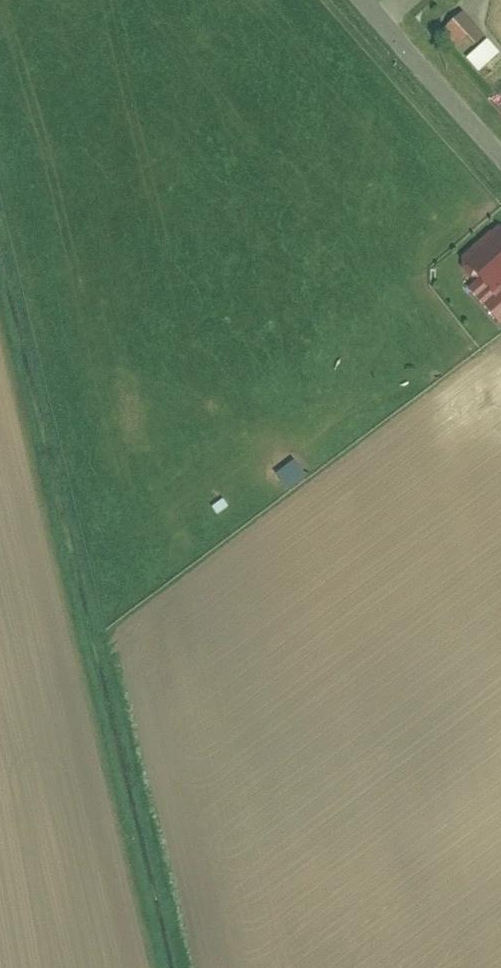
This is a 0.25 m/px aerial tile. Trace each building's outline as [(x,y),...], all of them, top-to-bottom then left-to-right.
[(449,33),(481,70),(500,53),(469,16),(449,33)] [(463,262),(494,301),(500,296),(500,232),(463,262)] [(287,494),(306,478),(293,463),(274,479),(287,494)]
